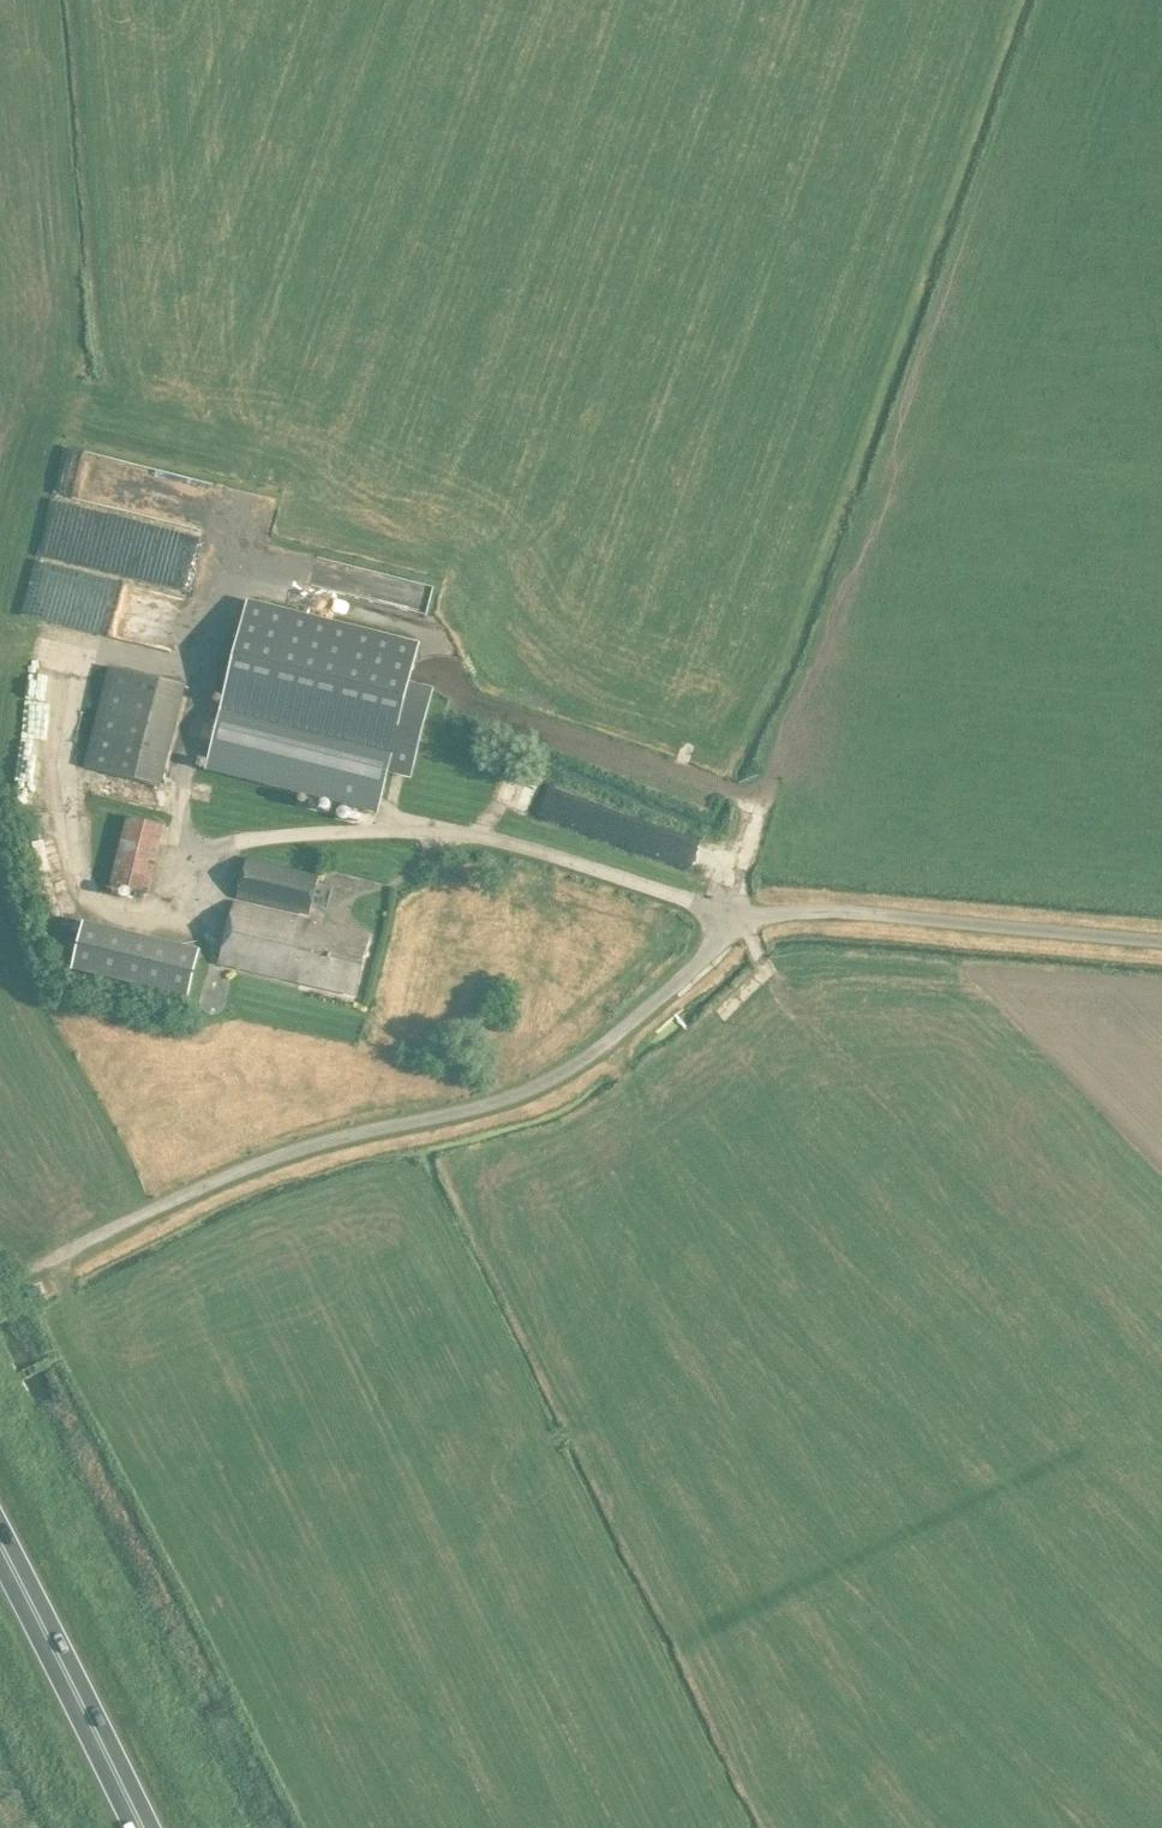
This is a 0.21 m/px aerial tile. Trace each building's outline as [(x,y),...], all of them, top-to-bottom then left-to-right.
[(62,543),(92,548),(98,516),(115,520),(118,500),(77,492),(72,520),(67,519),(62,543)] [(172,514),(161,563),(199,571),(201,559),(185,556),(188,540),(204,543),(209,522),(172,514)] [(32,590),(183,623),(192,579),(42,547),(32,590)] [(415,643),(308,616),(245,601),(204,766),(374,809),(384,768),(408,773),(430,685),(407,679),(415,643)] [(107,664),(82,762),(158,782),(183,683),(107,664)] [(124,814),(108,880),(146,890),(162,822),(124,814)] [(246,854),(235,894),(306,913),(316,872),(246,854)] [(354,992),(368,933),(233,900),(219,959),(354,992)] [(661,911),(659,917),(667,921),(669,915),(661,911)] [(197,946),(80,918),(69,965),(186,993),(197,946)]
